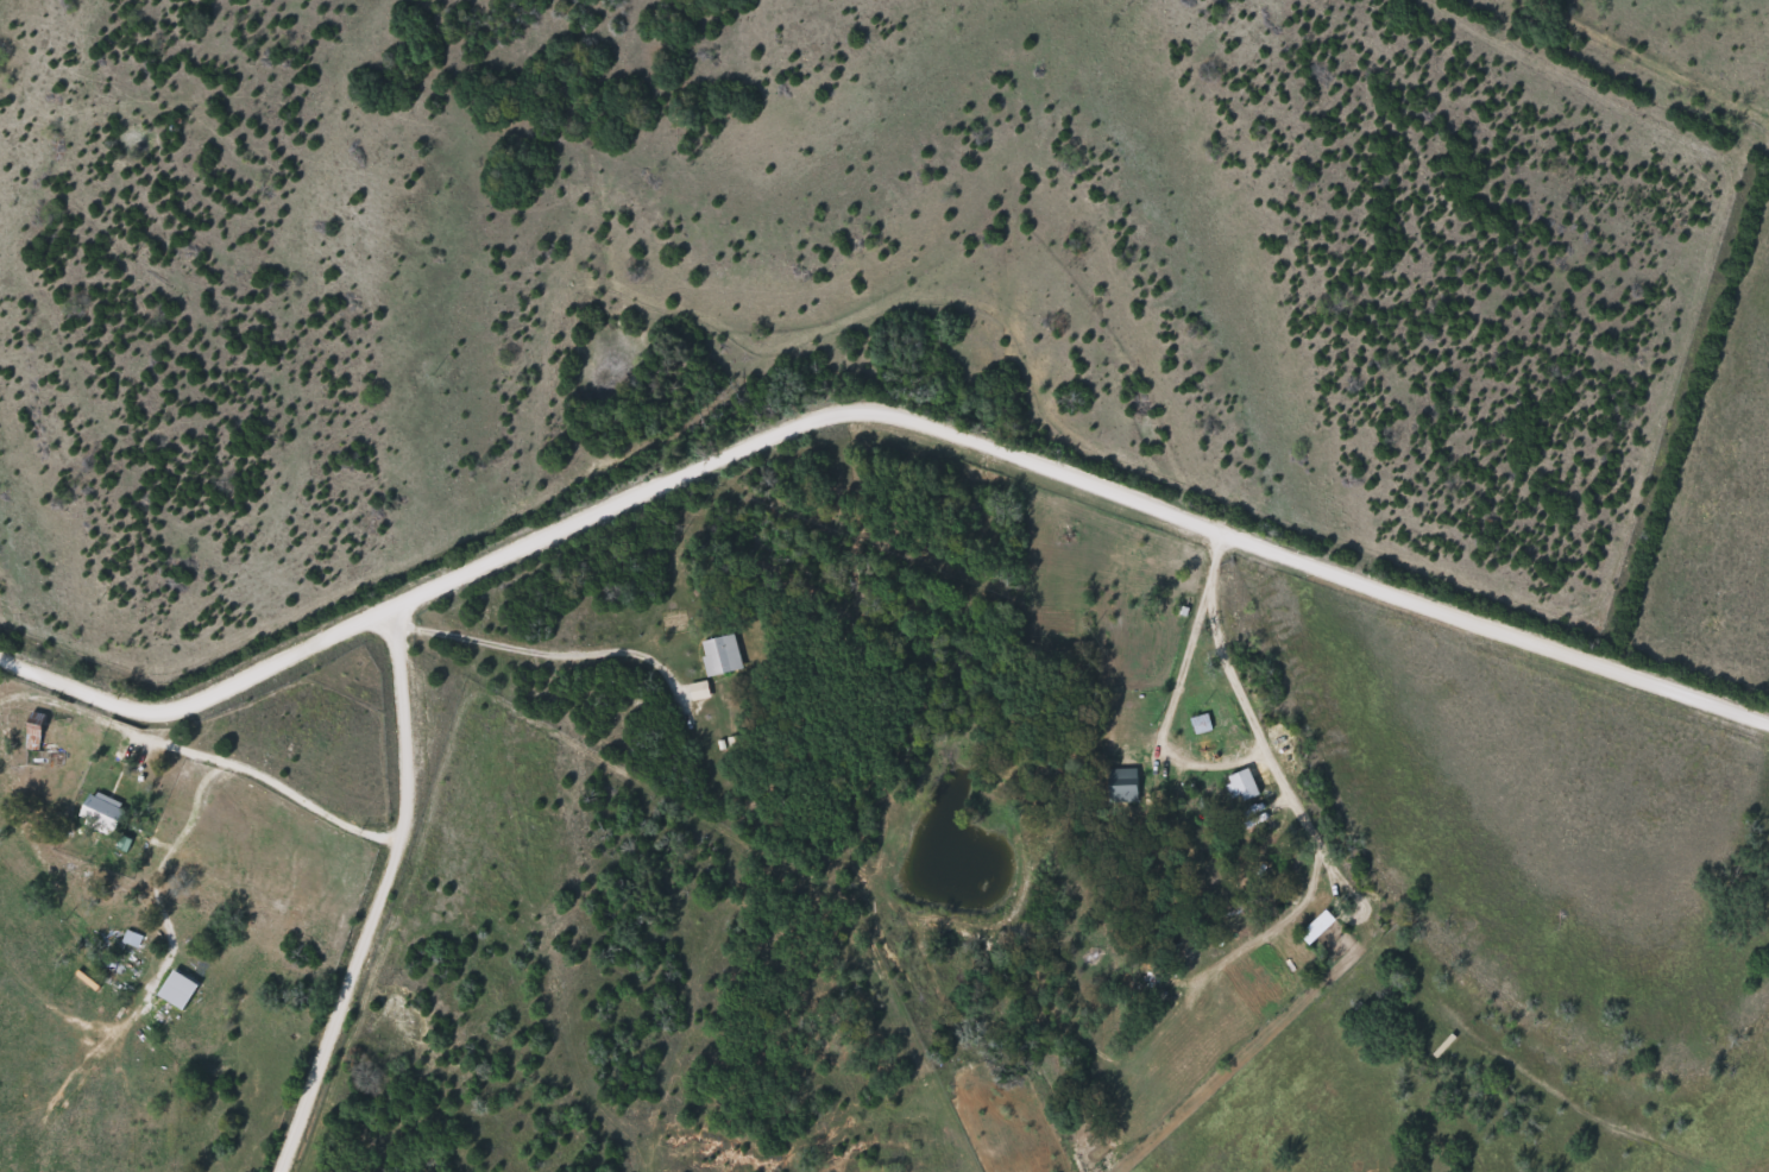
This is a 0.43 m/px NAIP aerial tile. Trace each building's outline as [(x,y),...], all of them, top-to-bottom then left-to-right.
[(702,640),(710,678),(731,673),(730,669),(743,667),(735,632),(702,640)] [(39,749),(46,713),(33,710),(26,746),(39,749)] [(1210,729),(1210,714),(1192,714),(1192,729),(1210,729)] [(1228,774),(1237,801),(1260,793),(1251,766),(1228,774)] [(80,816),(114,832),(127,805),(93,788),(80,816)] [(1337,917),(1326,907),(1301,933),(1311,943),(1337,917)] [(101,973),(115,977),(123,941),(140,944),(143,933),(127,929),(125,937),(110,934),(101,973)]
